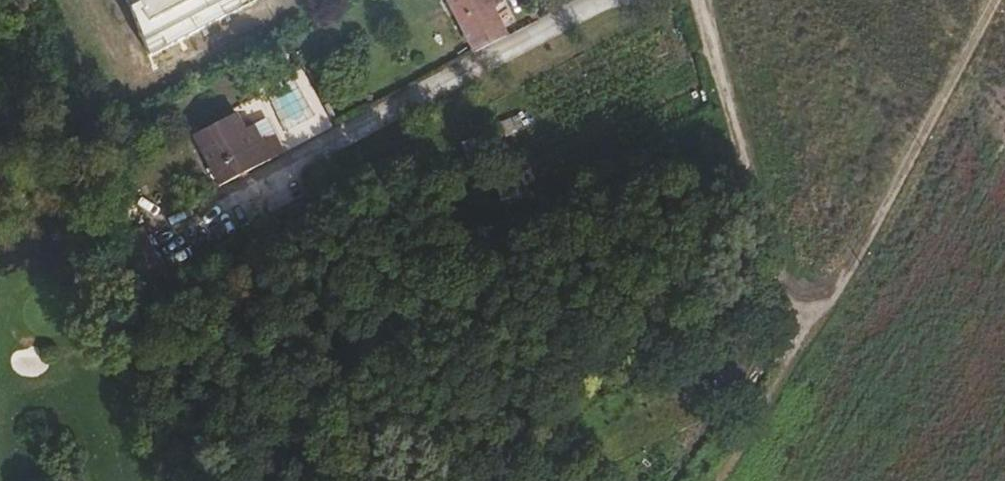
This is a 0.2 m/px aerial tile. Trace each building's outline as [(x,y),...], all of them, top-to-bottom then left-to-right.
[(138,3),(130,9),(150,55),(257,0),(137,0),(138,3)] [(475,53),(507,36),(491,6),(500,1),(500,0),(448,0),(475,53)] [(295,83),(269,94),(292,145),(331,128),(314,88),(301,94),(295,83)] [(193,137),(196,143),(240,121),(236,114),(193,137)] [(263,141),(275,135),(265,118),(254,124),(263,141)] [(240,121),(196,143),(219,187),(284,153),(275,135),(263,141),(254,124),(245,129),(240,121)] [(123,240),(132,289),(164,272),(143,230),(123,240)]
